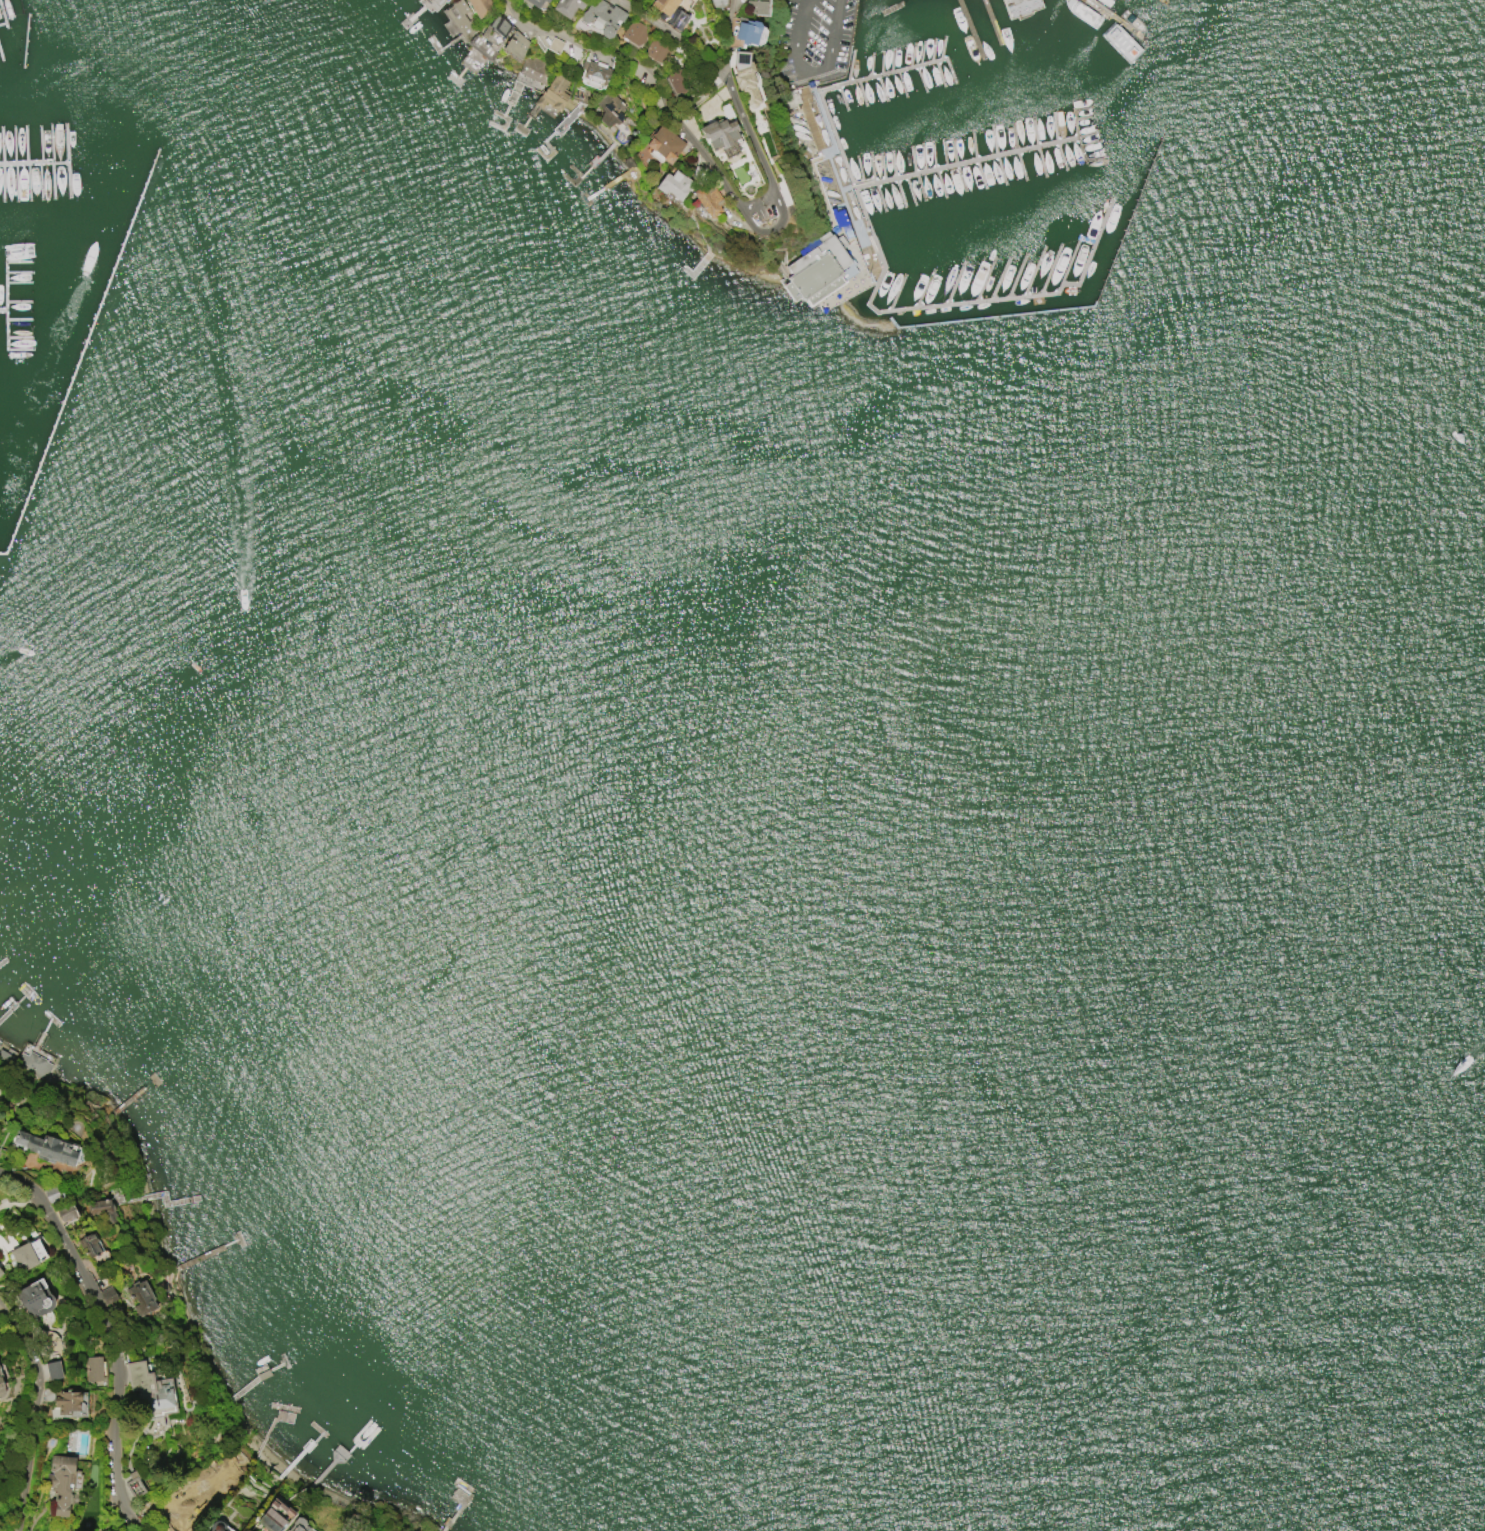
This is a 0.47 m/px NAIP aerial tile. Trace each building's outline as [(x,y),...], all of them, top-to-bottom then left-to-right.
[(443,10),(458,0),(461,0),(467,10),(462,13),(475,32),(464,40),(443,10)] [(477,18),(466,0),(488,0),(492,6),(488,9),(490,11),(477,18)] [(536,8),(524,0),(542,0),(536,8)] [(580,10),(586,0),(557,0),(551,9),(568,20),(576,7),(580,10)] [(583,10),(590,0),(602,0),(610,5),(611,4),(626,13),(620,22),(619,22),(610,37),(604,38),(600,35),(599,30),(587,23),(584,24),(579,20),(578,16),(582,11),(583,10)] [(648,4),(651,0),(677,0),(666,16),(648,4)] [(712,7),(709,0),(725,0),(725,4),(718,8),(712,7)] [(756,0),(746,0),(746,15),(768,15),(768,0),(756,0)] [(495,13),(500,16),(500,15),(512,24),(497,44),(498,46),(494,51),(496,52),(489,61),(466,44),(472,36),(473,37),(477,32),(480,34),(495,13)] [(636,45),(621,36),(621,33),(631,18),(644,26),(644,41),(636,45)] [(733,37),(737,21),(744,23),(745,20),(751,22),(751,20),(757,21),(759,25),(754,44),(746,42),(745,45),(738,43),(739,39),(733,37)] [(519,59),(501,48),(513,30),(527,42),(519,59)] [(557,54),(563,42),(552,36),(545,48),(557,54)] [(659,64),(670,49),(653,38),(643,53),(659,64)] [(750,61),(753,71),(750,71),(754,83),(753,83),(759,102),(755,103),(755,105),(753,107),(749,108),(746,106),(742,93),(741,93),(740,90),(738,91),(736,85),(734,85),(731,75),(734,74),(731,66),(733,66),(733,51),(748,52),(748,61),(750,61)] [(582,58),(595,63),(595,61),(606,65),(605,67),(610,68),(604,85),(597,83),(597,84),(587,80),(587,79),(581,77),(584,69),(579,68),(582,58)] [(691,93),(681,68),(665,75),(674,100),(691,93)] [(556,71),(569,80),(560,92),(567,96),(558,110),(544,101),(540,108),(533,103),(538,96),(539,97),(556,71)] [(606,128),(598,120),(604,113),(595,104),(608,90),(625,107),(619,113),(623,117),(615,124),(612,121),(606,128)] [(571,98),(574,91),(592,98),(589,105),(571,98)] [(697,128),(713,120),(714,123),(722,119),(725,124),(732,120),(736,129),(733,130),(737,138),(730,141),(736,153),(723,159),(720,152),(715,154),(713,150),(711,151),(705,140),(704,140),(697,128)] [(660,125),(684,144),(673,157),(674,157),(668,165),(663,161),(660,164),(647,153),(649,151),(643,145),(648,139),(646,137),(649,133),(652,135),(660,125)] [(678,201),(665,190),(662,194),(653,187),(665,172),(670,176),(674,170),(682,176),(683,175),(691,181),(685,189),(687,190),(678,201)] [(708,218),(692,192),(703,185),(705,188),(712,184),(723,202),(717,206),(719,210),(708,218)] [(841,284),(808,305),(803,298),(800,300),(798,297),(790,302),(781,287),(787,283),(785,278),(790,275),(784,266),(814,247),(813,246),(820,241),(817,237),(826,231),(832,240),(840,235),(847,245),(842,248),(857,271),(840,282),(841,284)] [(19,1070),(0,1060),(0,1051),(18,1060),(22,1053),(27,1055),(29,1051),(47,1060),(46,1062),(52,1065),(47,1074),(41,1071),(40,1072),(24,1063),(19,1070)] [(16,1130),(44,1139),(45,1135),(59,1139),(59,1141),(65,1143),(64,1146),(66,1146),(65,1149),(77,1153),(73,1166),(67,1163),(66,1165),(51,1160),(50,1162),(36,1157),(37,1153),(27,1150),(27,1148),(12,1143),(16,1130)] [(43,1189),(58,1184),(64,1198),(49,1204),(43,1189)] [(108,1196),(115,1211),(113,1211),(117,1220),(108,1225),(102,1212),(90,1217),(84,1204),(108,1196)] [(69,1202),(76,1217),(64,1223),(57,1208),(69,1202)] [(101,1252),(86,1259),(77,1241),(92,1233),(96,1242),(101,1252)] [(9,1252),(26,1242),(35,1257),(34,1257),(37,1263),(20,1273),(9,1252)] [(14,1292),(40,1279),(53,1299),(53,1303),(53,1306),(51,1309),(36,1317),(34,1313),(28,1316),(21,1302),(20,1303),(14,1292)] [(143,1280),(153,1298),(152,1299),(156,1307),(138,1317),(124,1290),(143,1280)] [(99,1293),(110,1287),(117,1299),(106,1305),(99,1293)] [(100,1356),(101,1381),(85,1381),(84,1357),(100,1356)] [(43,1363),(58,1360),(62,1379),(47,1382),(43,1363)] [(126,1363),(143,1360),(145,1373),(151,1372),(152,1380),(170,1377),(175,1410),(150,1414),(149,1407),(141,1408),(139,1394),(141,1394),(140,1387),(130,1389),(126,1363)] [(43,1389),(53,1388),(53,1396),(54,1401),(43,1402),(43,1397),(43,1389)] [(80,1391),(80,1396),(80,1402),(78,1402),(79,1413),(67,1414),(67,1415),(62,1416),(58,1415),(57,1406),(54,1406),(54,1398),(58,1398),(58,1396),(58,1392),(80,1391)] [(51,1455),(75,1458),(73,1473),(70,1473),(67,1495),(69,1495),(69,1496),(70,1497),(69,1504),(69,1507),(68,1507),(67,1516),(55,1515),(55,1514),(53,1514),(55,1502),(54,1502),(54,1499),(57,1500),(58,1493),(50,1492),(51,1488),(44,1488),(46,1474),(48,1474),(51,1455)] [(178,1525),(175,1520),(173,1521),(170,1514),(169,1515),(167,1514),(164,1508),(170,1504),(167,1498),(174,1494),(173,1492),(182,1487),(181,1485),(185,1484),(187,1484),(189,1487),(187,1488),(193,1498),(200,1495),(205,1504),(195,1510),(186,1514),(189,1519),(178,1525)] [(285,1521),(277,1530),(267,1530),(256,1522),(268,1507),(267,1506),(271,1501),(275,1496),(295,1513),(292,1517),(285,1521)] [(309,1528),(309,1530),(289,1530),(293,1525),(291,1524),(296,1517),(300,1517),(305,1520),(305,1524),(305,1526),(309,1528)] [(216,1521),(209,1530),(230,1530),(216,1521)]
